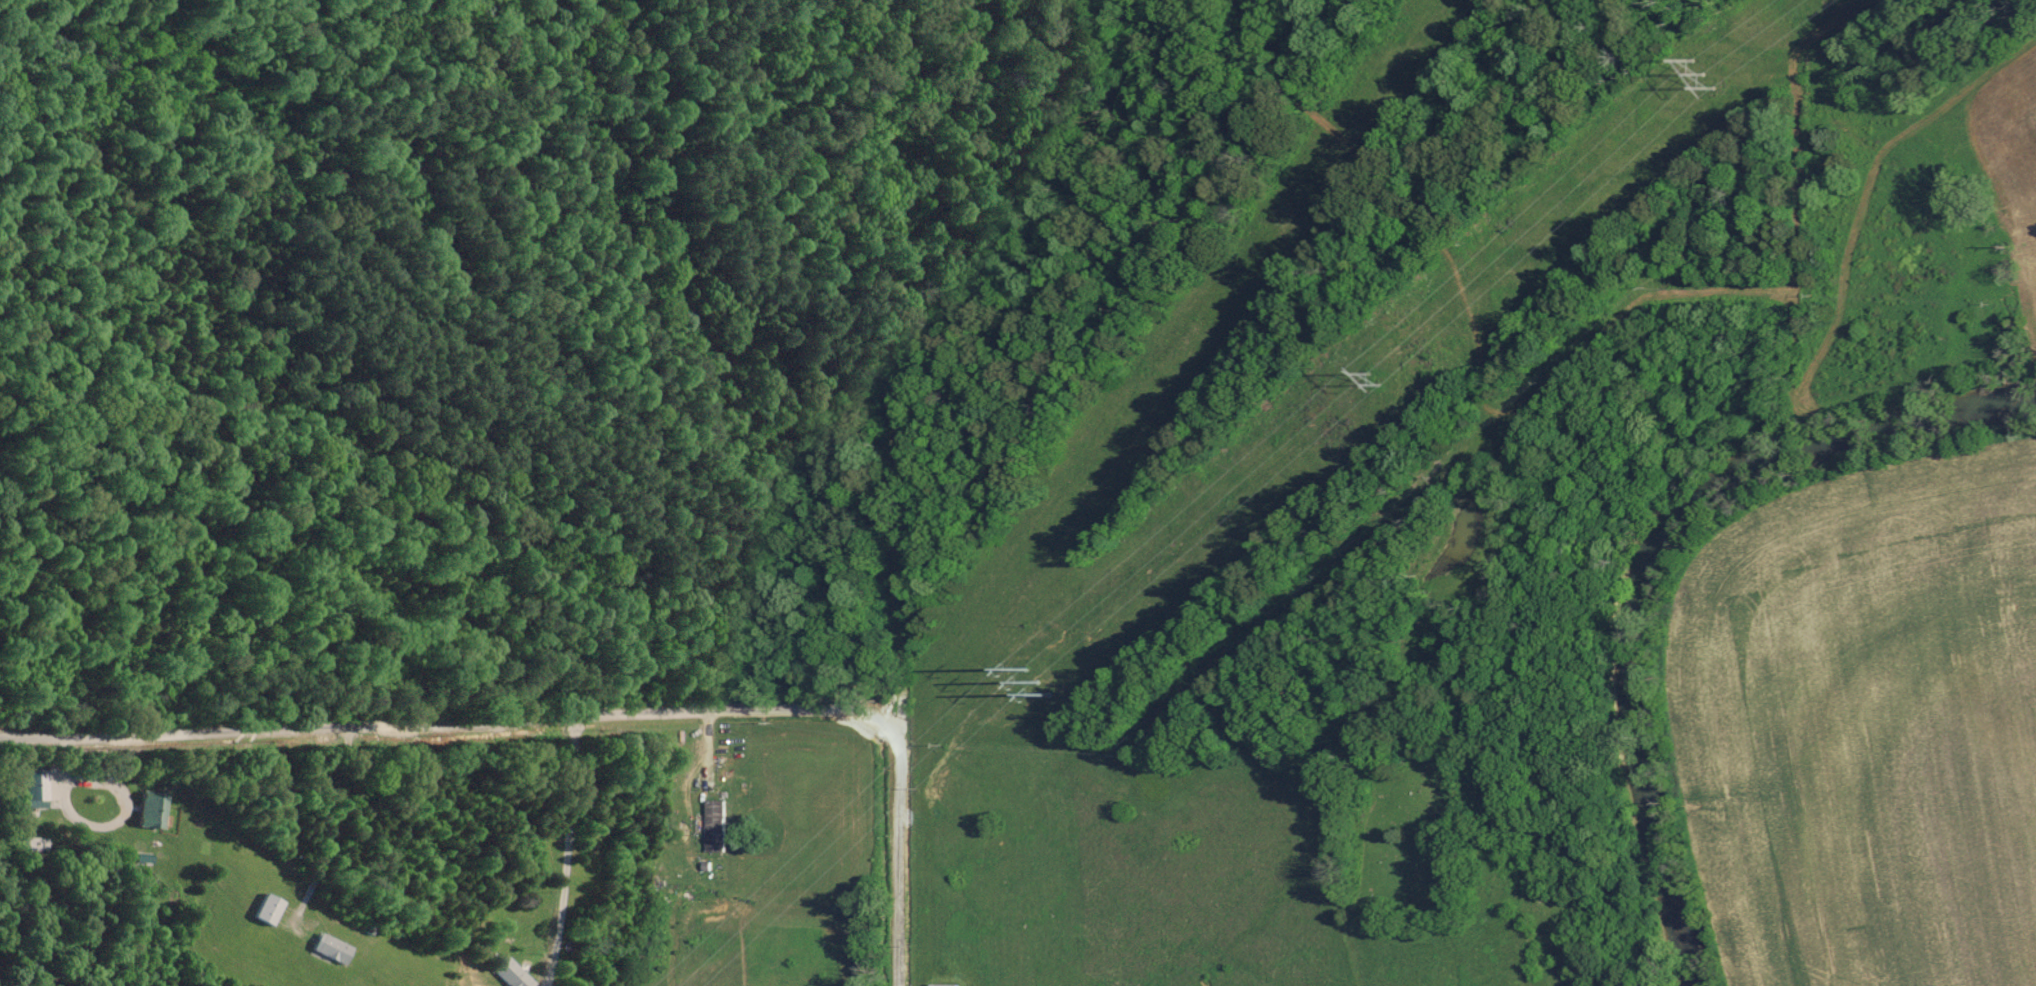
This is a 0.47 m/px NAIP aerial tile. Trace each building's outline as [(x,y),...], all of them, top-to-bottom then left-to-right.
[(165,791),(140,791),(140,827),(165,827),(165,791)] [(728,800),(708,800),(708,850),(728,850),(728,800)] [(285,900),(266,891),(254,916),(273,925),(285,900)] [(347,962),(353,944),(319,933),(313,951),(347,962)] [(535,983),(506,954),(493,967),(512,985),(533,985),(535,983)]
